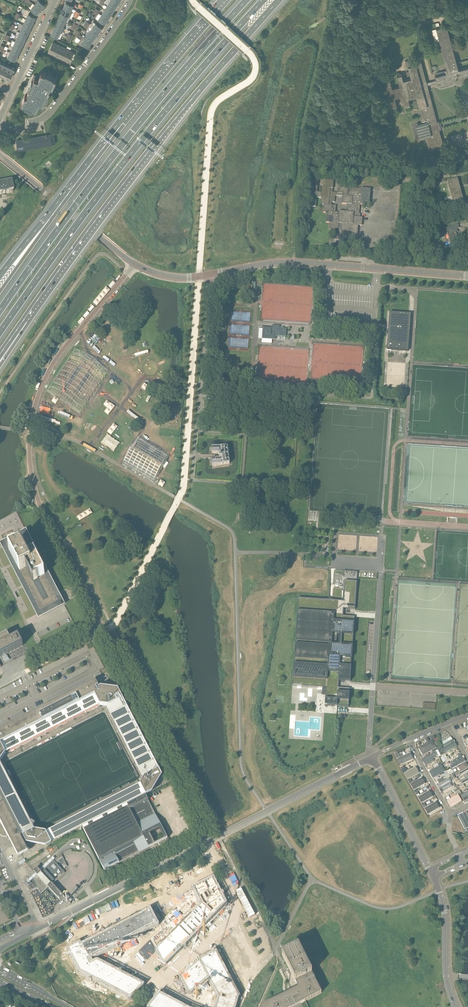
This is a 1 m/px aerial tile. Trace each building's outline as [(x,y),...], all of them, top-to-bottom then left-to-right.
[(40,10),(44,5),(38,0),(35,5),(40,10)] [(114,9),(117,4),(112,0),(111,0),(108,5),(114,9)] [(64,8),(70,11),(73,5),(66,2),(64,8)] [(36,14),(40,10),(35,5),(31,9),(36,14)] [(104,10),(111,14),(114,9),(108,5),(104,10)] [(61,13),(68,17),(70,18),(72,12),(70,11),(64,8),(61,13)] [(101,15),(108,19),(111,14),(104,10),(101,15)] [(58,19),(65,22),(68,17),(61,13),(58,19)] [(25,19),(33,23),(35,17),(28,14),(25,19)] [(108,19),(101,15),(98,20),(104,24),(108,19)] [(23,25),(30,28),(33,23),(25,19),(23,25)] [(56,24),(63,27),(65,22),(58,19),(56,24)] [(92,28),(98,33),(102,28),(96,23),(92,28)] [(19,30),(20,30),(27,34),(30,28),(23,25),(22,24),(19,30)] [(53,29),(60,33),(62,34),(65,28),(63,27),(56,24),(53,29)] [(408,99),(416,97),(419,108),(418,109),(421,123),(415,124),(419,138),(425,137),(429,150),(443,146),(439,130),(441,129),(439,122),(437,122),(427,85),(437,83),(438,87),(456,82),(457,85),(464,83),(464,80),(467,79),(467,67),(458,70),(447,26),(436,29),(447,69),(445,70),(446,73),(431,77),(432,81),(426,83),(421,62),(415,63),(415,65),(412,66),(411,59),(405,61),(407,68),(408,67),(411,79),(403,81),(401,75),(397,76),(400,86),(392,88),(390,80),(385,81),(392,107),(396,106),(394,98),(402,96),(405,106),(410,105),(408,99)] [(94,38),(98,33),(92,28),(88,33),(94,38)] [(60,33),(53,29),(51,35),(57,38),(60,33)] [(18,36),(25,39),(27,34),(20,30),(18,36)] [(85,38),(91,43),(94,38),(88,33),(85,38)] [(15,41),(22,45),(25,39),(18,36),(15,41)] [(91,43),(85,38),(81,43),(87,47),(91,43)] [(13,47),(20,50),(22,45),(15,41),(13,47)] [(48,52),(57,57),(57,58),(59,59),(59,58),(69,62),(73,52),(53,42),(48,52)] [(10,52),(17,56),(20,50),(13,47),(10,52)] [(17,56),(10,52),(9,51),(6,57),(8,57),(7,58),(14,61),(17,56)] [(1,75),(6,77),(10,67),(6,65),(1,75)] [(10,67),(6,77),(10,80),(15,69),(10,67)] [(46,100),(48,97),(49,94),(48,93),(50,89),(49,89),(51,86),(53,86),(56,79),(52,77),(53,76),(46,73),(46,74),(42,72),(38,79),(35,77),(33,81),(32,81),(29,88),(30,88),(28,92),(29,92),(28,94),(27,96),(25,95),(22,103),(25,105),(32,109),(32,108),(36,110),(40,102),(43,104),(45,100),(46,100)] [(54,134),(16,141),(18,150),(55,144),(54,134)] [(453,203),(463,200),(457,179),(447,182),(453,203)] [(330,223),(329,231),(358,234),(358,225),(362,226),(363,218),(360,217),(361,205),(370,205),(371,190),(338,187),(338,193),(333,192),(334,181),(325,180),(325,187),(322,187),(322,193),(317,192),(318,180),(312,180),(310,206),(316,206),(317,198),(321,198),(321,205),(324,205),(323,213),(327,213),(326,223),(330,223)] [(3,194),(5,194),(13,192),(11,183),(0,185),(0,194),(2,194),(2,195),(3,194)] [(458,242),(456,233),(458,232),(457,229),(459,228),(458,224),(451,226),(451,227),(436,231),(438,239),(445,237),(445,236),(448,235),(450,244),(458,242)] [(407,352),(410,315),(389,314),(386,351),(407,352)] [(287,329),(263,327),(262,339),(273,340),(275,340),(286,341),(286,337),(287,329)] [(212,467),(230,465),(229,456),(228,447),(221,448),(212,448),(212,454),(218,454),(219,457),(219,460),(212,460),(212,467)] [(39,620),(65,607),(60,597),(27,531),(0,545),(39,620)] [(297,613),(295,643),(295,646),(294,660),(294,666),(293,680),(292,686),(326,688),(325,699),(325,706),(337,706),(337,707),(348,707),(349,701),(349,694),(350,689),(338,688),(339,681),(341,681),(341,682),(341,683),(342,683),(343,683),(344,683),(344,682),(344,681),(350,682),(351,669),(352,659),(353,649),(353,646),(353,638),(354,623),(355,617),(343,616),(344,609),(355,610),(358,572),(334,571),(332,601),(298,598),(297,613)] [(22,647),(18,638),(11,642),(8,635),(0,639),(0,658),(22,647)] [(8,836),(19,857),(28,852),(24,844),(27,844),(46,848),(52,845),(50,841),(145,794),(146,796),(153,793),(162,777),(118,691),(101,688),(98,690),(100,691),(98,692),(96,689),(98,687),(96,682),(0,731),(0,738),(1,737),(2,738),(0,740),(0,758),(5,750),(98,702),(108,704),(143,774),(139,782),(45,829),(32,826),(0,764),(0,821),(2,825),(0,827),(0,828),(0,834),(1,835),(3,836),(5,837),(8,836)] [(418,748),(422,756),(436,748),(432,741),(418,748)] [(446,753),(456,747),(453,742),(443,748),(446,753)] [(399,766),(413,759),(410,754),(396,760),(399,766)] [(425,763),(426,766),(434,762),(432,759),(434,757),(433,754),(423,760),(424,761),(425,763)] [(453,767),(464,762),(462,757),(451,762),(453,767)] [(434,780),(448,773),(443,765),(440,767),(435,769),(430,772),(429,773),(434,780)] [(467,770),(467,767),(457,773),(458,776),(467,770)] [(407,780),(419,773),(415,768),(403,774),(407,780)] [(467,781),(467,773),(463,776),(465,779),(459,782),(460,785),(467,781)] [(437,781),(439,784),(450,777),(448,774),(437,781)] [(413,791),(425,783),(421,778),(410,785),(413,791)] [(440,790),(452,783),(449,779),(437,785),(440,790)] [(421,803),(432,797),(429,791),(417,798),(420,804),(421,803)] [(446,801),(450,808),(462,802),(458,795),(446,801)] [(146,799),(82,831),(82,832),(89,845),(98,863),(104,876),(157,850),(154,844),(151,839),(163,834),(146,799)] [(435,803),(424,810),(428,815),(439,808),(435,803)] [(467,828),(467,821),(464,813),(458,817),(464,830),(467,828)] [(41,895),(47,890),(49,888),(60,900),(63,897),(64,898),(65,898),(53,884),(65,873),(63,871),(66,868),(65,868),(67,867),(64,860),(64,859),(62,855),(54,861),(41,872),(38,869),(37,867),(36,868),(37,869),(34,872),(37,876),(36,877),(34,879),(35,882),(37,887),(41,895)] [(164,964),(178,950),(220,908),(220,907),(219,908),(217,902),(222,900),(221,899),(220,900),(219,898),(220,897),(219,897),(217,893),(218,893),(212,880),(193,890),(198,900),(200,899),(203,904),(201,905),(201,906),(157,950),(164,964)] [(102,964),(101,964),(101,965),(96,963),(92,965),(89,959),(96,955),(96,956),(95,953),(98,952),(99,954),(106,950),(105,948),(108,947),(109,949),(110,949),(109,947),(111,945),(112,947),(120,943),(119,942),(121,940),(123,942),(122,940),(125,939),(125,940),(133,936),(132,935),(135,933),(136,936),(136,935),(135,933),(138,932),(139,933),(146,930),(146,928),(148,927),(149,929),(150,928),(149,926),(151,925),(152,927),(156,924),(150,912),(143,916),(89,943),(88,942),(72,950),(69,951),(80,972),(130,998),(142,986),(134,982),(134,983),(130,981),(131,979),(130,979),(130,980),(125,977),(124,978),(120,976),(121,974),(120,975),(115,972),(115,973),(111,971),(111,969),(111,970),(106,967),(105,968),(101,966),(102,964)] [(321,993),(310,971),(298,947),(282,955),(289,970),(284,973),(287,979),(286,988),(288,992),(261,1006),(293,1006),(321,993)] [(181,978),(190,992),(208,976),(215,989),(220,998),(217,1006),(234,1006),(237,996),(230,982),(221,966),(215,954),(201,961),(189,971),(181,978)] [(159,996),(151,1006),(180,1006),(159,996)]
